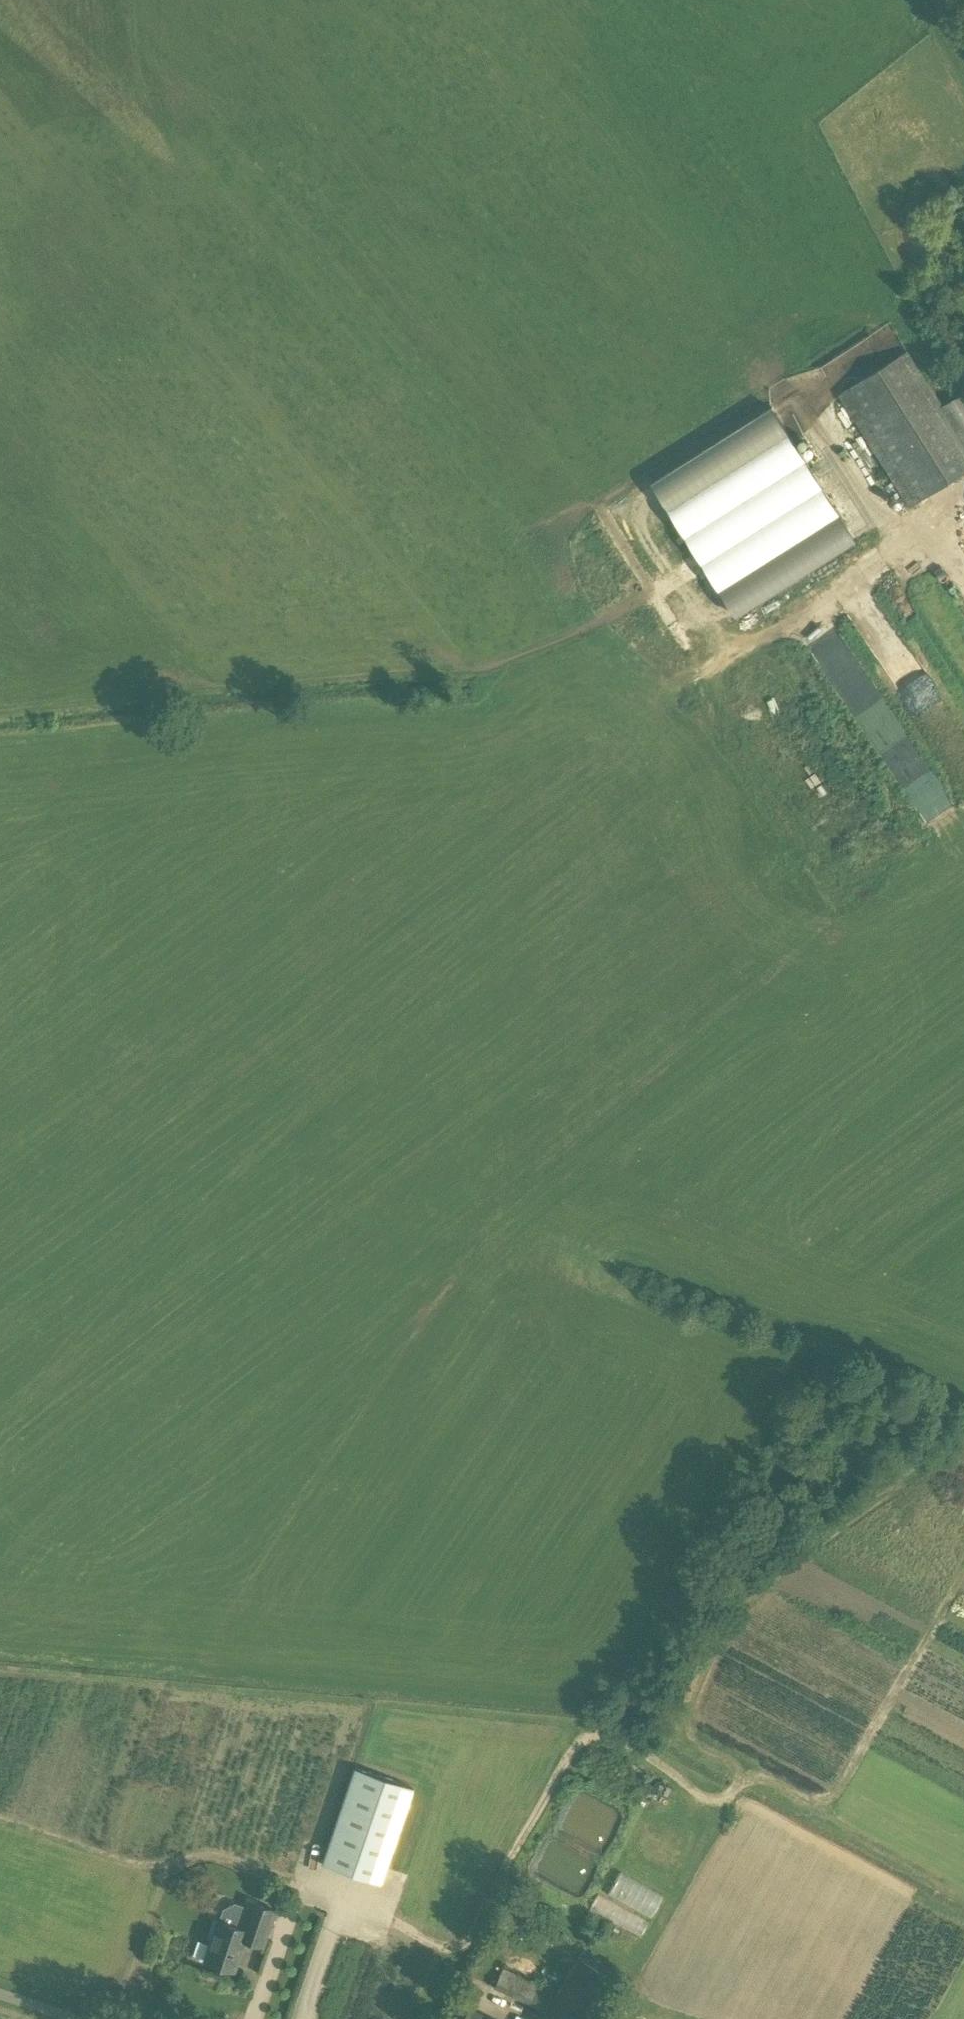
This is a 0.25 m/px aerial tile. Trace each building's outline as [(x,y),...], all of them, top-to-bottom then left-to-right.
[(963,473),(963,391),(943,405),(942,405),(906,350),(838,396),(913,508),(963,473)] [(951,366),(963,385),(963,384),(963,358),(951,366)] [(736,615),(857,539),(773,405),(772,406),(652,481),(736,615)] [(909,744),(889,759),(902,777),(922,762),(909,744)] [(380,1883),(412,1787),(353,1768),(321,1863),(380,1883)] [(619,1870),(608,1894),(652,1915),(664,1892),(619,1870)] [(593,1909),(641,1935),(649,1920),(601,1894),(593,1909)] [(264,1948),(276,1910),(247,1900),(238,1928),(217,1921),(203,1960),(233,1970),(243,1941),(264,1948)] [(610,1977),(608,1975),(612,1968),(581,1950),(541,2018),(543,2018),(585,2018),(610,1977)] [(556,1983),(508,1960),(504,1968),(496,1964),(488,1980),(495,1983),(493,1988),(543,2011),(556,1983)]
